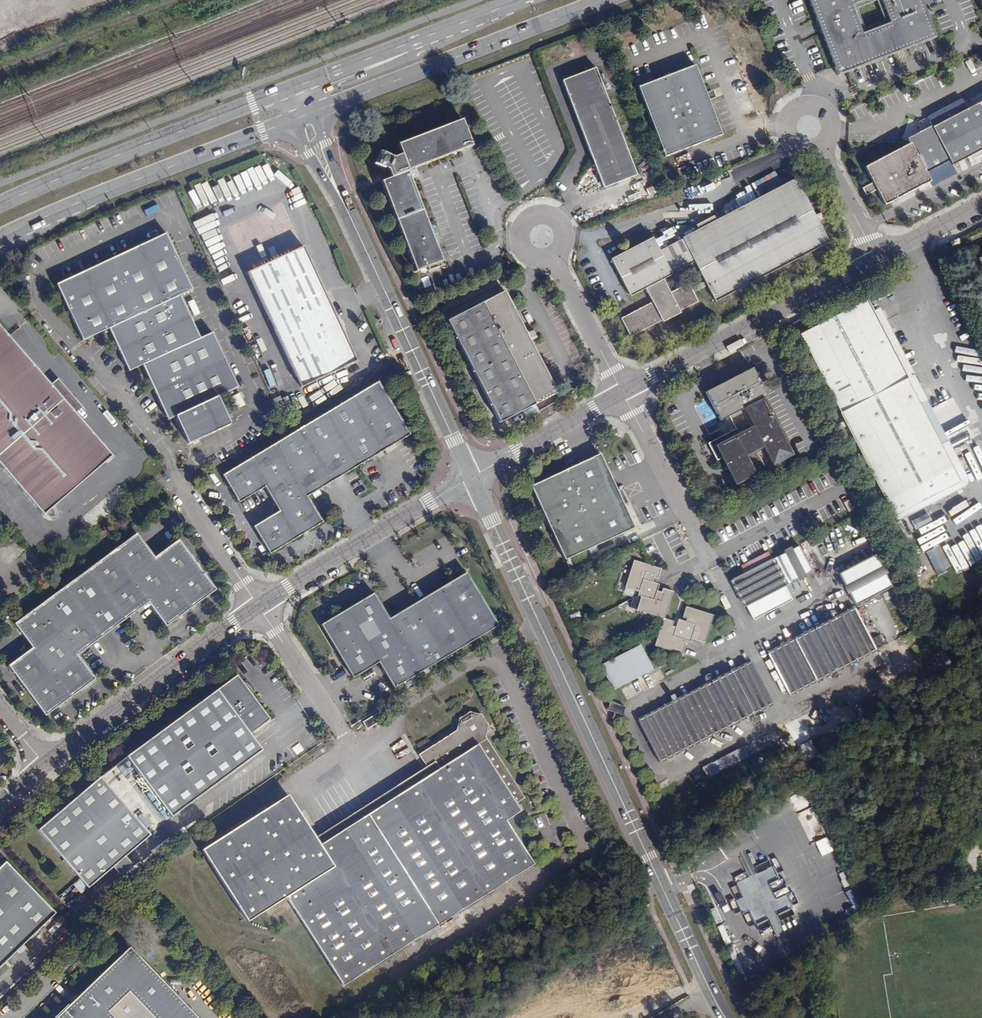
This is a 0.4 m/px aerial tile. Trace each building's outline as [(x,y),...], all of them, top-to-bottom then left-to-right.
[(834,68),(839,67),(842,67),(844,68),(845,73),(935,39),(920,0),(807,0),(834,68)] [(694,67),(638,89),(665,158),(721,135),(707,100),(705,93),(694,67)] [(837,76),(845,73),(844,68),(842,67),(839,67),(834,68),(837,76)] [(596,70),(562,82),(602,190),(636,176),(596,70)] [(711,91),(705,93),(707,100),(715,98),(711,91)] [(932,126),(938,138),(915,150),(911,143),(865,167),(874,184),(877,190),(885,206),(931,182),(927,174),(950,161),(953,166),(981,150),(981,100),(932,126)] [(409,174),(472,148),(462,120),(398,145),(401,155),(394,159),(380,152),(374,164),(384,169),(383,175),(386,182),(382,183),(401,235),(428,224),(409,174)] [(938,138),(932,126),(932,125),(908,138),(911,143),(915,150),(938,138)] [(650,238),(609,260),(628,297),(644,289),(651,303),(621,319),(630,336),(697,301),(692,292),(690,289),(687,283),(668,292),(661,279),(670,275),(669,274),(692,262),(703,282),(705,285),(714,303),(828,243),(794,179),(690,232),(680,238),(681,240),(657,252),(650,238)] [(877,190),(874,184),(865,188),(869,195),(877,190)] [(655,193),(652,185),(638,190),(641,198),(655,193)] [(283,201),(226,228),(301,387),(357,361),(343,332),(345,331),(339,316),(336,317),(283,201)] [(427,269),(443,262),(428,224),(401,235),(416,273),(427,269)] [(165,233),(56,284),(82,340),(108,329),(128,371),(141,365),(167,420),(174,417),(187,443),(229,424),(217,397),(237,387),(212,332),(199,338),(179,295),(192,290),(165,233)] [(949,251),(945,244),(940,246),(944,253),(949,251)] [(445,267),(443,262),(427,269),(429,273),(445,267)] [(705,285),(703,282),(690,289),(692,292),(705,285)] [(504,292),(447,322),(500,423),(557,392),(504,292)] [(195,315),(200,312),(194,300),(189,302),(195,315)] [(840,414),(907,379),(883,334),(885,333),(874,314),(873,315),(872,312),(865,300),(799,335),(840,414)] [(883,334),(907,379),(909,378),(911,377),(913,376),(879,309),(872,312),(873,315),(874,314),(885,333),(883,334)] [(800,320),(787,327),(790,333),(803,326),(800,320)] [(43,516),(67,496),(64,493),(69,488),(72,491),(112,456),(75,414),(74,413),(66,420),(43,393),(51,386),(50,385),(19,350),(16,353),(6,341),(9,338),(0,327),(0,466),(43,516)] [(394,343),(390,334),(385,337),(389,345),(394,343)] [(6,341),(16,353),(19,350),(9,338),(6,341)] [(735,428),(707,442),(716,460),(721,458),(734,483),(764,468),(757,452),(763,448),(772,464),(790,455),(763,398),(767,396),(753,367),(706,391),(720,419),(729,415),(735,428)] [(909,378),(907,379),(922,408),(933,402),(952,439),(941,444),(942,446),(954,439),(933,398),(927,402),(913,376),(911,377),(909,378)] [(43,393),(66,420),(74,413),(75,414),(82,408),(57,379),(50,385),(51,386),(43,393)] [(840,414),(874,480),(942,446),(941,444),(952,439),(933,402),(922,408),(907,379),(840,414)] [(376,382),(221,475),(238,503),(262,489),(276,512),(252,526),(269,554),(321,523),(306,498),(409,435),(376,382)] [(272,399),(276,408),(284,405),(279,396),(272,399)] [(954,439),(942,446),(959,479),(961,481),(961,483),(961,485),(954,489),(955,490),(933,502),(932,500),(919,507),(921,509),(912,514),(910,511),(894,520),(898,526),(963,493),(968,489),(968,484),(949,445),(955,441),(954,439)] [(942,446),(874,480),(894,520),(910,511),(912,514),(921,509),(919,507),(932,500),(933,502),(955,490),(954,489),(961,485),(961,483),(961,481),(959,479),(942,446)] [(601,454),(531,486),(564,560),(634,528),(601,454)] [(137,534),(15,623),(33,646),(11,664),(48,714),(96,678),(80,656),(150,604),(167,627),(217,590),(179,540),(155,558),(137,534)] [(743,572),(725,581),(740,608),(741,608),(748,622),(791,599),(784,585),(810,571),(797,545),(772,558),(771,557),(770,557),(757,564),(743,572)] [(754,558),(757,564),(770,557),(767,551),(754,558)] [(874,553),(839,572),(856,603),(891,584),(874,553)] [(743,572),(757,564),(754,558),(740,565),(743,572)] [(660,568),(633,559),(624,586),(638,591),(637,594),(640,595),(635,609),(660,617),(663,616),(671,590),(662,586),(660,590),(655,589),(653,588),(651,585),(650,584),(652,580),(653,576),(657,578),(660,568)] [(372,589),(316,622),(350,676),(376,661),(392,687),(495,625),(464,572),(389,617),(372,589)] [(665,618),(661,620),(653,645),(681,653),(685,639),(689,637),(702,642),(711,614),(685,605),(681,616),(685,617),(683,621),(682,624),(679,623),(677,628),(673,627),(670,625),(672,620),(665,618)] [(836,615),(833,610),(833,609),(831,607),(828,607),(827,608),(825,610),(825,613),(828,619),(765,651),(787,692),(874,646),(853,605),(836,615)] [(640,643),(599,663),(611,688),(652,668),(640,643)] [(706,682),(636,718),(657,760),(771,701),(749,659),(713,678),(711,673),(709,671),(704,672),(703,673),(702,676),(706,682)] [(231,680),(127,758),(172,818),(263,750),(251,734),(271,719),(261,707),(255,712),(251,705),(252,703),(253,701),(254,697),(254,692),(252,688),(248,684),(245,682),(242,682),(239,682),(236,682),(234,683),(231,680)] [(261,707),(254,697),(253,701),(252,703),(251,705),(255,712),(261,707)] [(609,700),(606,708),(607,709),(621,713),(624,705),(609,700)] [(286,792),(201,848),(247,919),(285,895),(342,984),(533,862),(505,819),(500,810),(514,801),(524,795),(485,735),(488,724),(481,713),(467,710),(457,716),(454,728),(417,751),(425,764),(430,772),(318,843),(314,835),(286,792)] [(372,713),(361,720),(366,727),(377,720),(372,713)] [(742,746),(734,750),(745,771),(753,767),(742,746)] [(745,771),(734,750),(725,754),(736,776),(745,771)] [(718,758),(728,779),(736,776),(725,754),(718,758)] [(718,758),(709,762),(720,783),(728,779),(718,758)] [(720,783),(709,762),(700,767),(711,788),(720,783)] [(430,772),(425,764),(314,835),(318,843),(430,772)] [(100,777),(38,830),(87,888),(150,835),(100,777)] [(519,809),(514,801),(500,810),(505,819),(519,809)] [(747,855),(740,859),(748,877),(734,884),(741,897),(734,900),(741,915),(747,912),(755,928),(769,921),(778,940),(786,936),(777,918),(794,910),(787,895),(776,900),(769,885),(779,881),(772,867),(756,875),(747,855)] [(0,867),(0,966),(55,913),(5,862),(0,867)] [(102,973),(55,1017),(198,1017),(130,947),(102,973)] [(734,968),(729,971),(735,985),(740,982),(734,968)]
